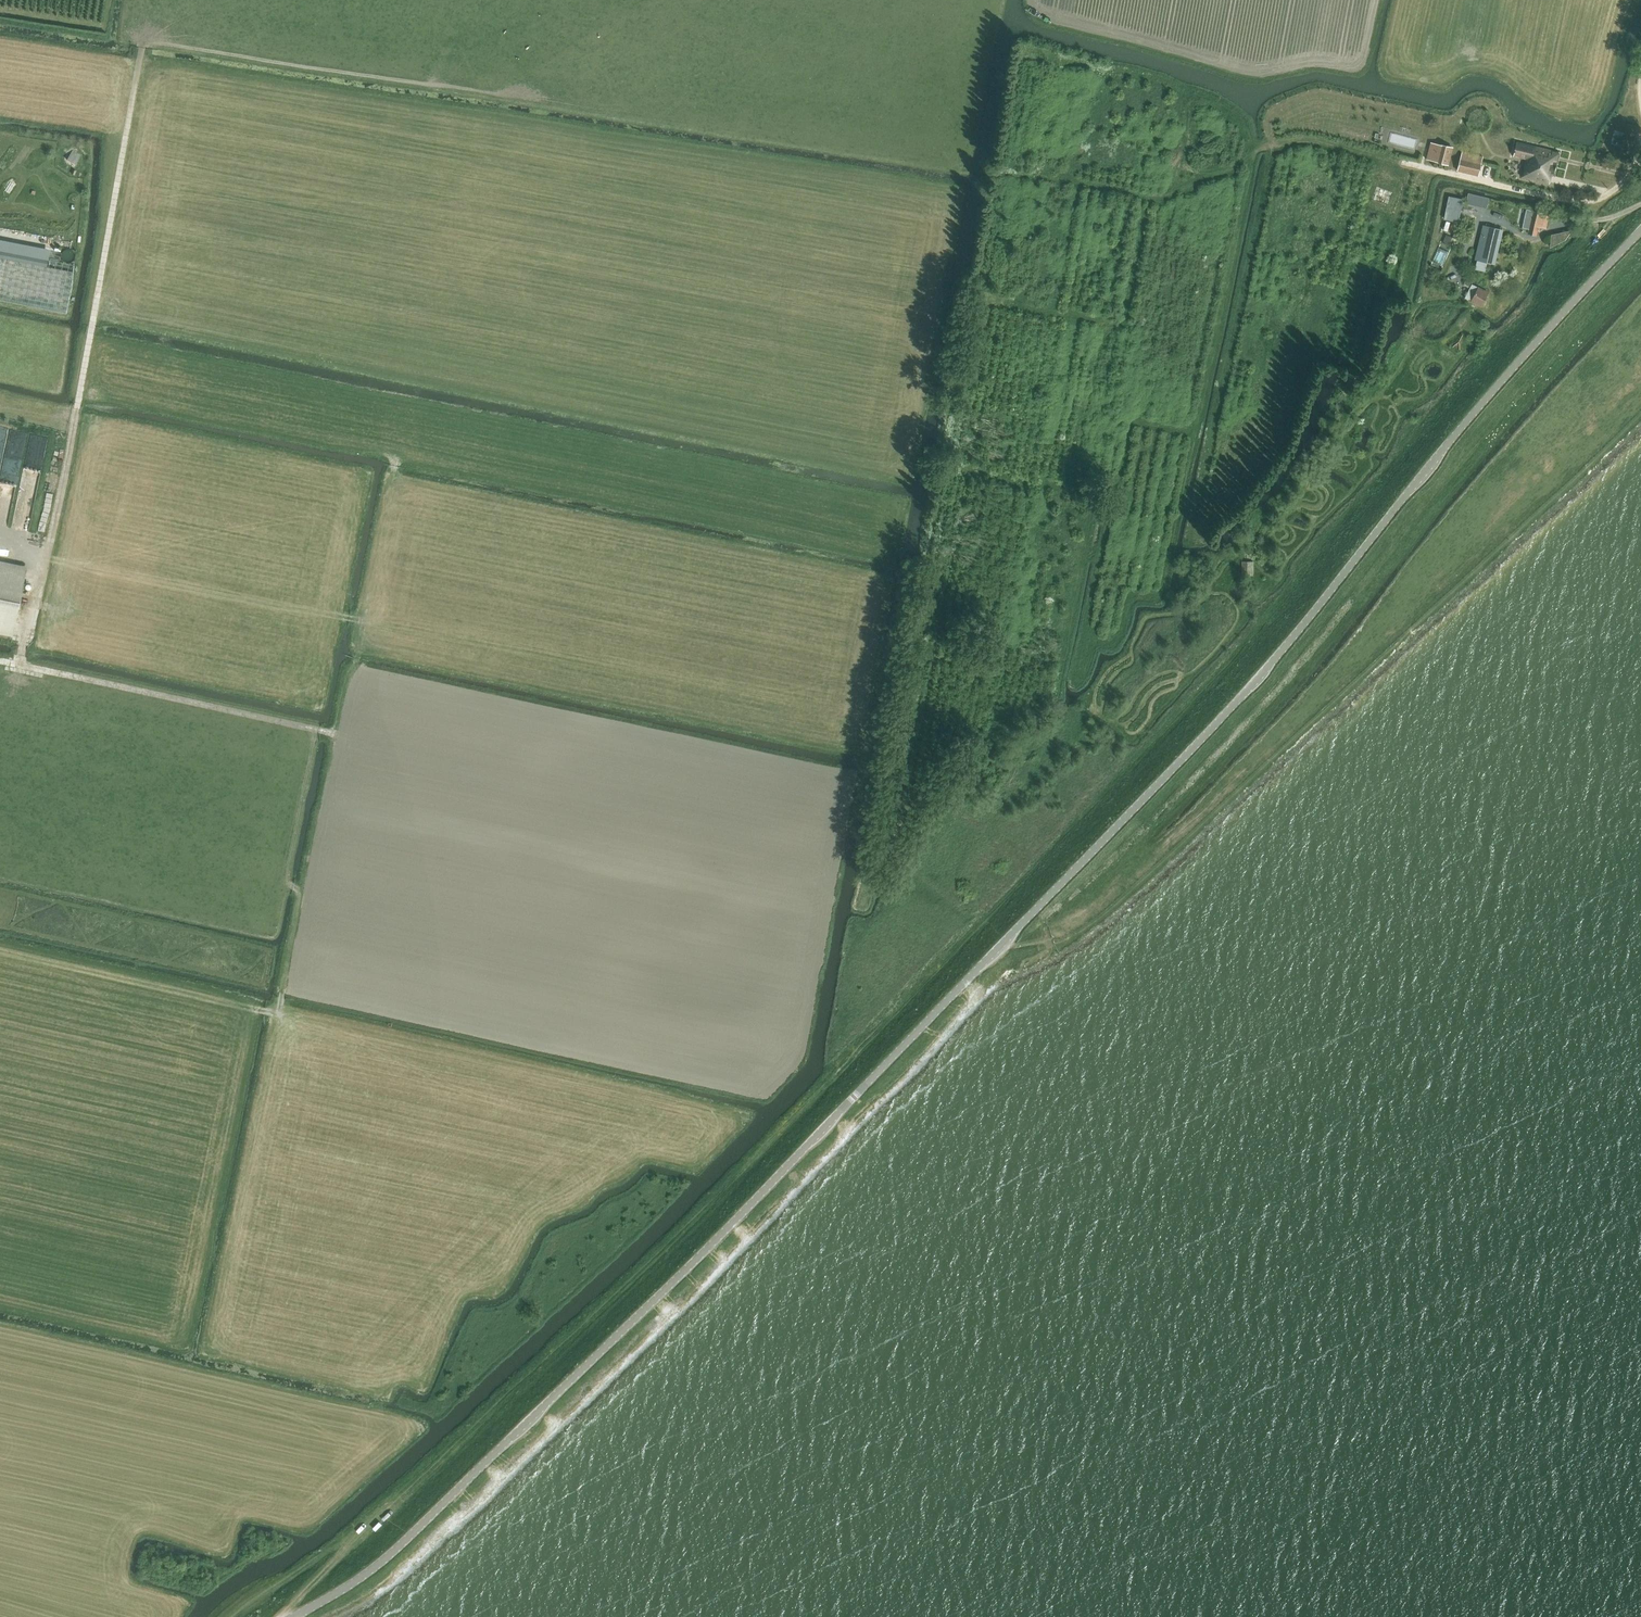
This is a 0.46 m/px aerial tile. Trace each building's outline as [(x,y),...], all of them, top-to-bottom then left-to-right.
[(1381,121),(1381,139),(1389,139),(1389,121),(1381,121)] [(1427,159),(1435,161),(1439,144),(1432,142),(1427,159)] [(1515,156),(1526,159),(1522,177),(1551,184),(1553,176),(1556,176),(1561,153),(1519,143),(1515,156)] [(1439,144),(1435,161),(1448,165),(1452,147),(1439,144)] [(1457,171),(1478,177),(1483,157),(1462,152),(1457,171)] [(1458,222),(1460,210),(1446,207),(1444,219),(1458,222)] [(1527,209),(1522,227),(1529,229),(1528,234),(1536,236),(1538,231),(1540,231),(1541,227),(1546,228),(1549,215),(1527,209)] [(1485,227),(1477,258),(1493,261),(1501,231),(1485,227)] [(66,313),(74,265),(0,251),(0,300),(66,313)] [(1465,297),(1481,306),(1488,292),(1472,284),(1465,297)] [(16,501),(16,523),(27,522),(26,500),(16,501)] [(12,634),(26,568),(0,563),(0,632),(12,634)]
